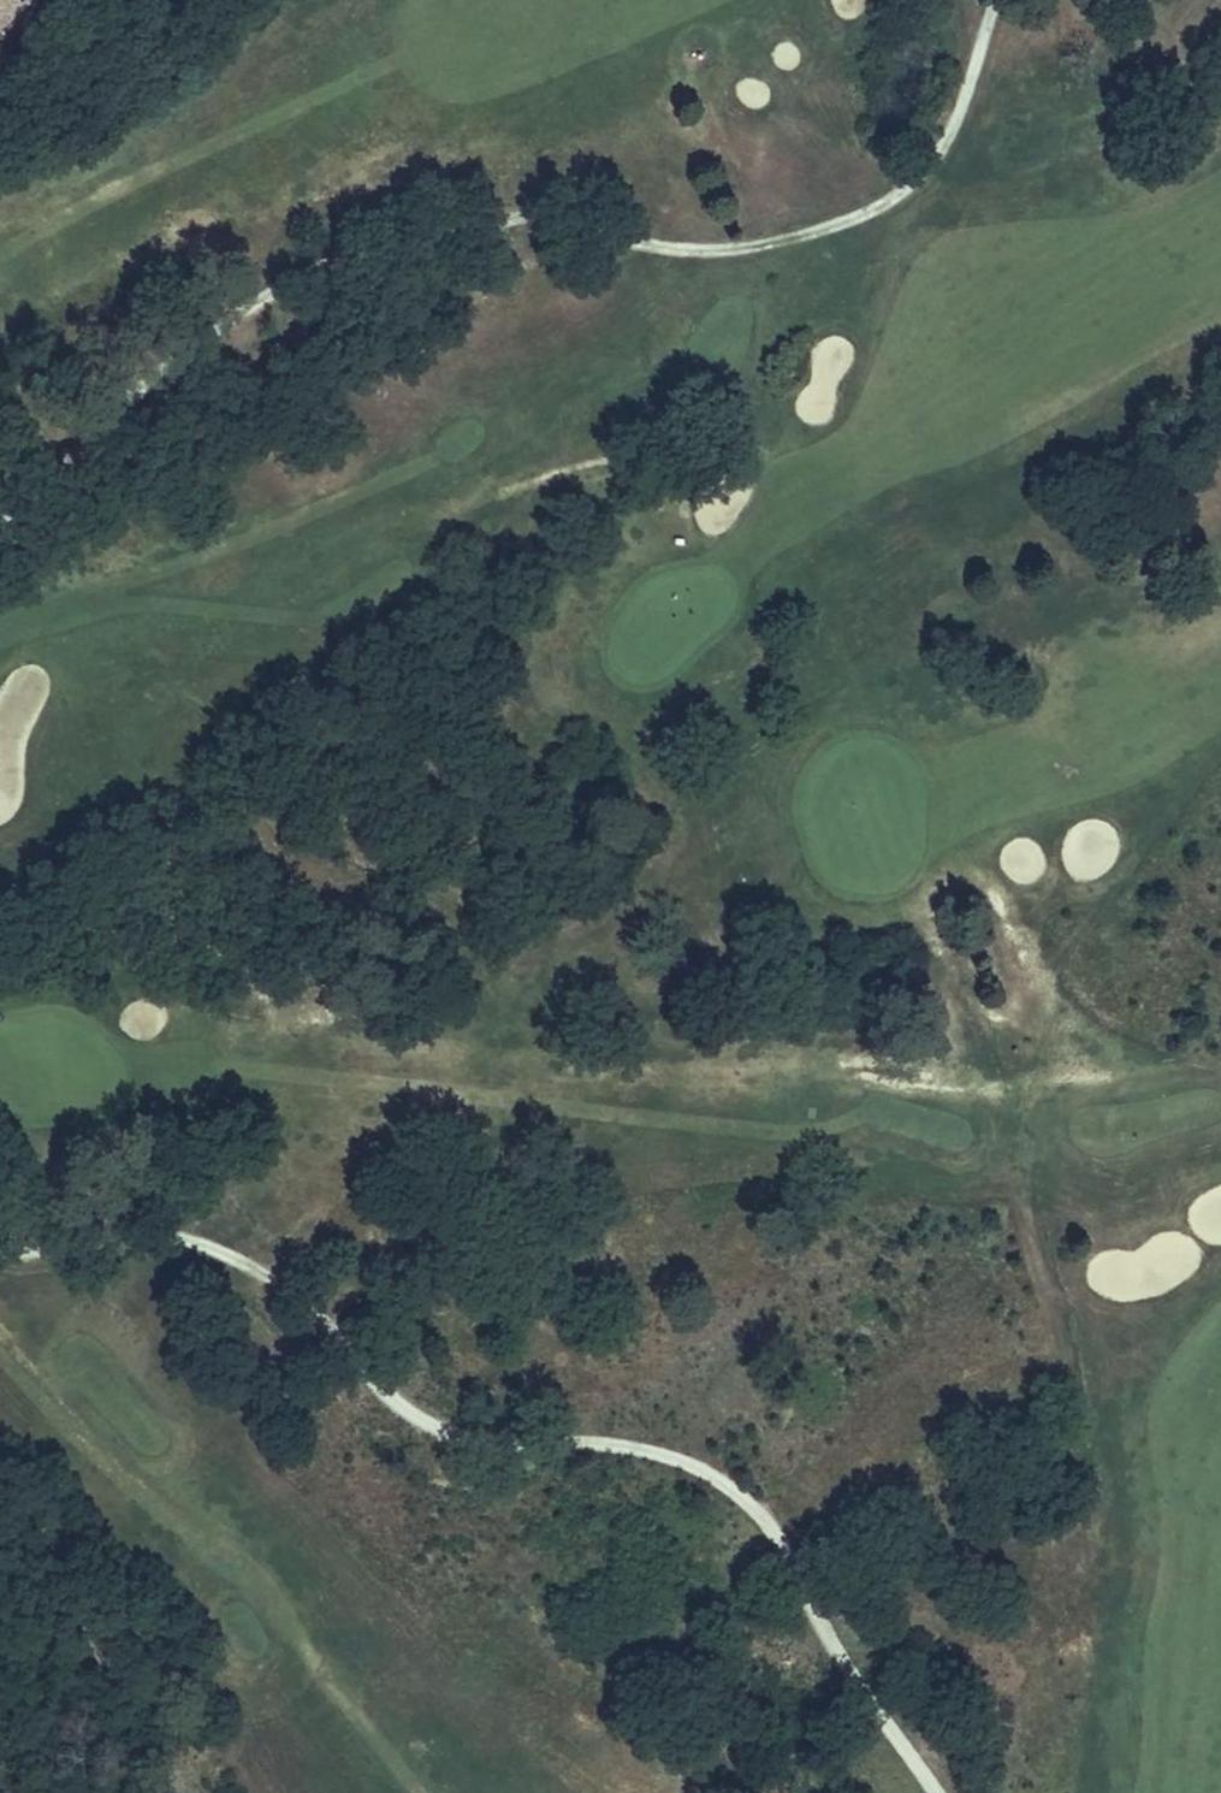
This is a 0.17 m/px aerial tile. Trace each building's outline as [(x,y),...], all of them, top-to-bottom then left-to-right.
[(33,12),(22,0),(0,0),(0,40),(33,12)]
